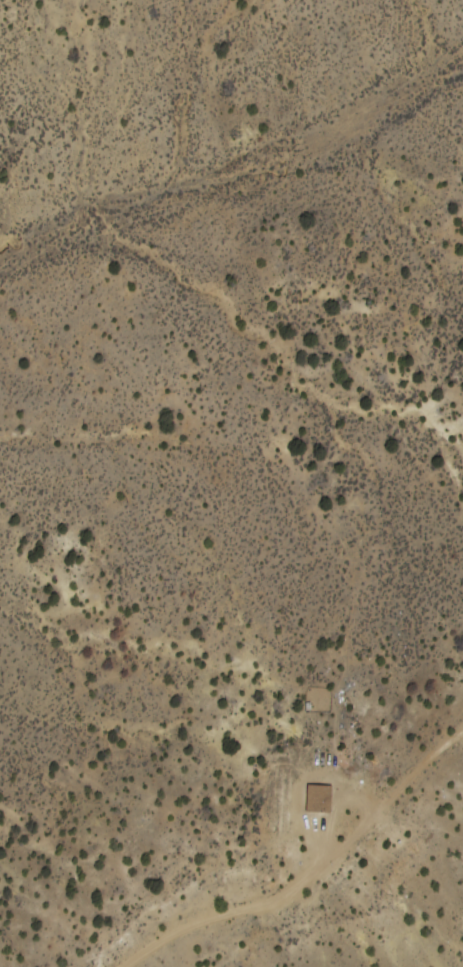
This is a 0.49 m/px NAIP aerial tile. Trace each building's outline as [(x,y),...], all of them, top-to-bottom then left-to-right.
[(334,811),(334,784),(309,784),(309,812),(334,811)]
